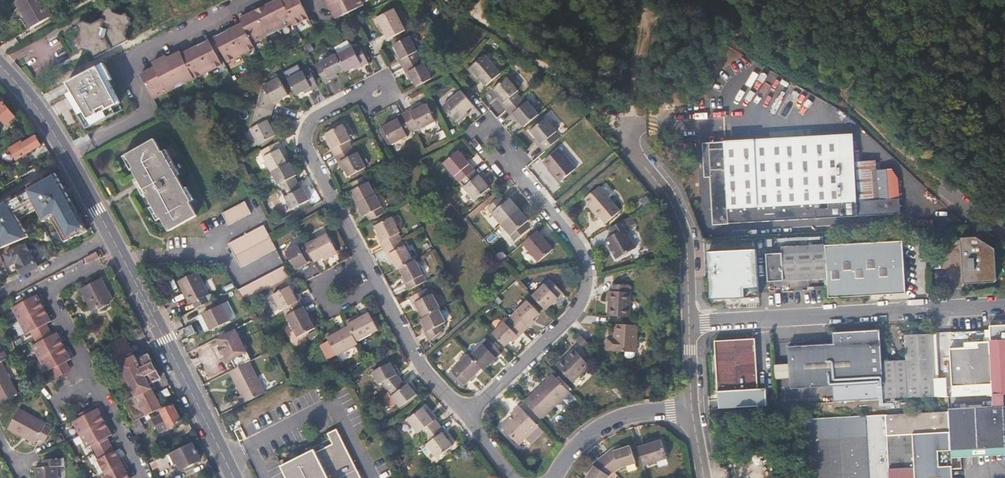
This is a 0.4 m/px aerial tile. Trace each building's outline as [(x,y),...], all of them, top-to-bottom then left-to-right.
[(16,2),(31,28),(52,16),(43,0),(20,0),(16,2)] [(283,0),(276,0),(267,5),(280,30),(294,23),(283,0)] [(294,23),(295,25),(309,18),(300,0),(283,0),(294,23)] [(329,5),(336,19),(364,5),(361,0),(339,0),(329,5)] [(21,20),(27,31),(31,28),(16,2),(8,7),(14,18),(21,20)] [(280,30),(267,5),(254,12),(266,37),(280,30)] [(95,59),(102,55),(129,41),(126,35),(130,17),(115,14),(110,7),(104,10),(103,15),(101,16),(101,23),(96,23),(95,26),(82,22),(77,25),(80,31),(79,34),(83,35),(80,45),(91,48),(90,52),(92,53),(95,59)] [(396,10),(378,19),(389,41),(407,31),(396,10)] [(266,37),(254,12),(240,19),(242,23),(253,44),(266,37)] [(253,44),(242,23),(228,30),(241,55),(255,48),(253,44)] [(241,55),(228,30),(212,39),(219,52),(222,50),(228,62),(241,55)] [(79,34),(76,44),(75,48),(90,52),(91,48),(80,45),(83,35),(79,34)] [(422,58),(411,37),(395,46),(399,55),(397,56),(403,68),(422,58)] [(219,52),(212,39),(195,47),(208,72),(222,65),(216,53),(219,52)] [(353,46),(337,54),(346,71),(347,73),(356,68),(358,71),(370,64),(361,46),(354,48),(353,46)] [(208,72),(195,47),(182,54),(195,79),(208,72)] [(195,79),(182,54),(180,52),(168,58),(181,86),(195,79)] [(346,71),(337,54),(316,65),(326,84),(338,77),(337,75),(346,71)] [(181,86),(168,58),(166,56),(152,63),(155,67),(167,92),(181,86)] [(471,69),(487,88),(502,75),(487,56),(471,69)] [(433,79),(422,58),(403,68),(410,81),(413,80),(417,88),(433,79)] [(167,92),(155,67),(141,74),(154,99),(167,92)] [(311,69),(288,81),(297,97),(306,92),(307,94),(320,87),(311,69)] [(85,76),(56,91),(64,105),(74,100),(76,103),(84,98),(82,95),(92,89),(95,93),(107,86),(99,72),(87,79),(85,76)] [(498,100),(508,111),(524,98),(519,93),(521,91),(510,78),(494,91),(501,98),(498,100)] [(264,88),(258,109),(274,114),(275,108),(282,103),(281,101),(290,97),(280,79),(264,88)] [(458,123),(476,107),(463,93),(444,108),(458,123)] [(524,98),(508,111),(517,123),(520,120),(526,128),(541,115),(530,101),(528,103),(524,98)] [(3,103),(0,105),(0,119),(4,125),(13,118),(3,103)] [(403,115),(413,133),(419,130),(421,131),(435,123),(427,106),(418,110),(416,108),(403,115)] [(274,114),(258,109),(252,131),(259,145),(276,136),(272,127),(274,125),(272,121),(274,114)] [(406,137),(413,133),(403,115),(390,122),(391,125),(383,129),(392,146),(407,139),(406,137)] [(551,147),(561,139),(557,134),(558,132),(547,118),(532,131),(538,139),(536,141),(546,152),(551,147)] [(335,158),(353,148),(350,142),(352,141),(344,125),(327,135),(331,144),(328,145),(335,158)] [(22,144),(20,140),(8,147),(15,160),(40,145),(35,136),(22,144)] [(154,209),(161,222),(163,221),(170,235),(198,220),(191,207),(193,205),(187,193),(178,178),(165,153),(164,153),(157,139),(128,155),(136,169),(133,171),(139,182),(146,194),(154,209)] [(711,148),(715,223),(898,213),(897,177),(892,168),(878,168),(877,160),(855,161),(854,141),(711,148)] [(279,142),(262,152),(273,173),(289,164),(285,156),(287,154),(279,142)] [(357,155),(353,148),(335,158),(343,171),(345,170),(350,179),(367,169),(359,154),(357,155)] [(559,150),(543,164),(560,184),(576,171),(559,150)] [(165,153),(178,178),(181,175),(168,151),(165,153)] [(444,165),(459,184),(474,171),(459,153),(444,165)] [(132,171),(133,171),(136,169),(128,155),(125,156),(132,171)] [(289,164),(273,173),(283,191),(298,183),(295,177),(297,175),(292,163),(289,164)] [(474,171),(459,184),(475,202),(489,190),(474,171)] [(86,229),(56,173),(26,189),(44,224),(54,219),(65,240),(86,229)] [(376,195),(366,177),(351,185),(354,192),(351,193),(357,205),(376,195)] [(143,196),(146,194),(139,182),(136,184),(143,196)] [(301,190),(298,183),(283,191),(292,210),(311,200),(304,188),(301,190)] [(595,211),(592,214),(598,221),(600,219),(605,226),(620,213),(599,188),(585,201),(591,208),(595,211)] [(187,193),(193,205),(196,204),(189,191),(187,193)] [(376,195),(357,205),(364,217),(367,215),(371,222),(386,214),(376,195)] [(501,226),(519,211),(509,200),(504,204),(500,199),(487,210),(501,226)] [(28,237),(7,201),(0,203),(0,248),(28,237)] [(246,203),(223,214),(229,228),(252,215),(246,203)] [(157,224),(161,222),(154,209),(151,211),(157,224)] [(529,223),(519,211),(501,226),(515,242),(528,231),(524,226),(529,223)] [(376,235),(384,250),(401,242),(396,233),(398,231),(392,218),(374,228),(377,234),(376,235)] [(628,229),(624,222),(608,230),(612,238),(605,242),(616,261),(635,251),(624,231),(628,229)] [(276,248),(271,238),(263,224),(229,241),(241,266),(276,248)] [(554,251),(538,232),(523,244),(539,263),(554,251)] [(306,246),(313,259),(316,263),(336,252),(328,234),(306,246)] [(960,238),(960,240),(950,241),(950,248),(960,248),(961,270),(961,272),(962,284),(992,282),(995,280),(994,250),(976,237),(960,238)] [(874,242),(878,294),(905,293),(903,240),(874,242)] [(401,242),(384,250),(391,263),(392,262),(397,270),(399,269),(412,262),(401,242)] [(874,242),(825,244),(826,277),(827,288),(828,296),(878,294),(874,242)] [(306,246),(305,243),(286,254),(295,272),(307,266),(306,263),(313,259),(306,246)] [(826,277),(825,244),(764,247),(766,279),(826,277)] [(25,246),(6,256),(12,266),(17,263),(24,277),(37,269),(33,261),(35,260),(31,253),(29,254),(25,246)] [(738,296),(744,295),(743,286),(758,285),(756,248),(709,250),(712,296),(731,295),(731,297),(731,298),(732,299),(733,300),(735,300),(736,300),(737,299),(738,297),(738,296)] [(100,257),(98,252),(88,257),(91,262),(100,257)] [(401,278),(409,291),(427,281),(416,261),(412,262),(399,269),(403,277),(401,278)] [(285,266),(239,290),(246,303),(292,279),(285,266)] [(191,302),(193,308),(204,303),(207,301),(204,295),(210,293),(199,270),(179,280),(185,292),(188,291),(194,301),(191,302)] [(532,296),(546,311),(559,299),(555,295),(560,291),(546,277),(541,281),(544,285),(532,296)] [(103,279),(82,290),(92,310),(113,300),(103,279)] [(744,295),(758,294),(758,291),(758,285),(743,286),(744,295)] [(608,318),(629,319),(630,294),(627,295),(627,287),(613,287),(613,293),(609,293),(608,318)] [(286,317),(303,308),(296,295),(294,296),(290,288),(272,297),(280,311),(282,311),(286,317)] [(423,318),(437,311),(440,310),(433,295),(431,296),(428,289),(410,298),(417,311),(419,311),(423,318)] [(37,295),(12,308),(26,334),(51,322),(37,295)] [(229,319),(217,296),(207,301),(204,303),(208,309),(203,314),(210,329),(229,319)] [(511,320),(523,333),(534,323),(533,321),(539,315),(527,302),(515,313),(516,315),(511,320)] [(314,329),(303,308),(286,317),(297,339),(314,329)] [(423,318),(418,321),(425,333),(428,332),(431,338),(446,331),(437,311),(423,318)] [(369,314),(349,325),(350,327),(358,343),(379,331),(369,314)] [(493,335),(504,347),(511,342),(512,344),(523,333),(511,320),(505,325),(503,324),(493,335)] [(192,325),(185,329),(188,337),(196,333),(192,325)] [(614,351),(614,353),(636,354),(637,327),(615,325),(615,340),(608,340),(607,351),(614,351)] [(988,327),(989,331),(992,392),(1004,391),(1004,326),(988,327)] [(358,343),(350,327),(328,339),(337,357),(359,345),(358,343)] [(234,328),(216,337),(220,345),(218,347),(222,353),(224,352),(228,360),(232,359),(236,367),(247,362),(250,360),(234,328)] [(882,399),(880,361),(879,330),(875,330),(848,331),(848,330),(840,331),(840,332),(833,332),(833,342),(830,342),(832,385),(832,401),(882,399)] [(57,333),(31,346),(45,372),(70,359),(57,333)] [(931,383),(929,333),(903,334),(905,359),(906,384),(931,383)] [(136,361),(124,337),(109,344),(122,368),(118,371),(129,395),(134,392),(146,416),(160,409),(148,384),(159,379),(147,356),(136,361)] [(713,339),(715,389),(753,387),(755,387),(753,337),(713,339)] [(577,343),(583,349),(588,345),(582,338),(577,343)] [(481,369),(483,371),(501,354),(488,340),(470,357),(481,369)] [(832,385),(830,342),(810,343),(786,344),(787,362),(788,377),(788,387),(832,385)] [(978,388),(990,388),(988,342),(975,343),(975,348),(948,349),(951,387),(978,385),(978,388)] [(105,347),(91,354),(96,364),(109,356),(105,347)] [(568,357),(569,358),(559,368),(573,384),(589,367),(574,352),(568,357)] [(470,357),(468,354),(450,372),(463,386),(481,369),(470,357)] [(906,384),(905,359),(880,361),(882,399),(907,398),(906,384)] [(238,397),(241,405),(264,394),(247,362),(236,367),(229,371),(241,396),(238,397)] [(388,391),(402,380),(397,374),(391,362),(373,373),(378,384),(381,382),(388,391)] [(787,362),(770,362),(771,378),(788,377),(787,362)] [(16,394),(0,364),(0,402),(16,394)] [(407,386),(402,380),(388,391),(401,408),(418,395),(410,385),(407,386)] [(549,382),(531,399),(546,415),(564,398),(549,382)] [(932,397),(931,383),(906,384),(907,398),(932,397)] [(753,387),(715,389),(715,398),(753,396),(753,387)] [(518,443),(542,421),(525,403),(518,410),(520,411),(503,428),(518,443)] [(174,405),(157,413),(166,432),(183,423),(174,405)] [(422,429),(427,436),(443,424),(434,411),(432,413),(426,405),(410,417),(420,431),(422,429)] [(991,409),(946,411),(946,415),(948,451),(993,449),(1004,448),(1004,408),(991,409)] [(96,409),(71,422),(85,448),(110,435),(96,409)] [(17,410),(6,431),(33,445),(35,440),(42,444),(50,430),(43,427),(44,425),(17,410)] [(136,410),(123,417),(128,426),(130,425),(138,420),(141,419),(136,410)] [(502,426),(503,428),(520,411),(518,410),(502,426)] [(807,470),(808,477),(948,477),(948,451),(946,415),(805,422),(805,432),(807,470)] [(138,420),(130,425),(135,436),(144,431),(138,420)] [(443,424),(427,436),(431,442),(430,443),(439,457),(456,445),(450,437),(452,436),(443,424)] [(347,464),(352,462),(336,430),(327,434),(332,444),(314,453),(313,450),(281,467),(287,477),(355,477),(347,464)] [(199,459),(191,442),(148,465),(154,476),(169,467),(167,462),(174,458),(180,469),(199,459)] [(638,449),(644,468),(667,461),(661,442),(638,449)] [(615,448),(603,457),(615,473),(621,468),(635,464),(630,446),(621,450),(620,446),(615,448)] [(113,451),(95,460),(104,477),(127,477),(113,451)] [(603,457),(593,465),(588,470),(590,473),(586,477),(608,477),(609,477),(615,473),(603,457)] [(34,477),(56,477),(56,467),(60,467),(60,460),(42,460),(41,468),(34,468),(34,477)] [(352,462),(347,464),(355,477),(360,477),(352,462)]
